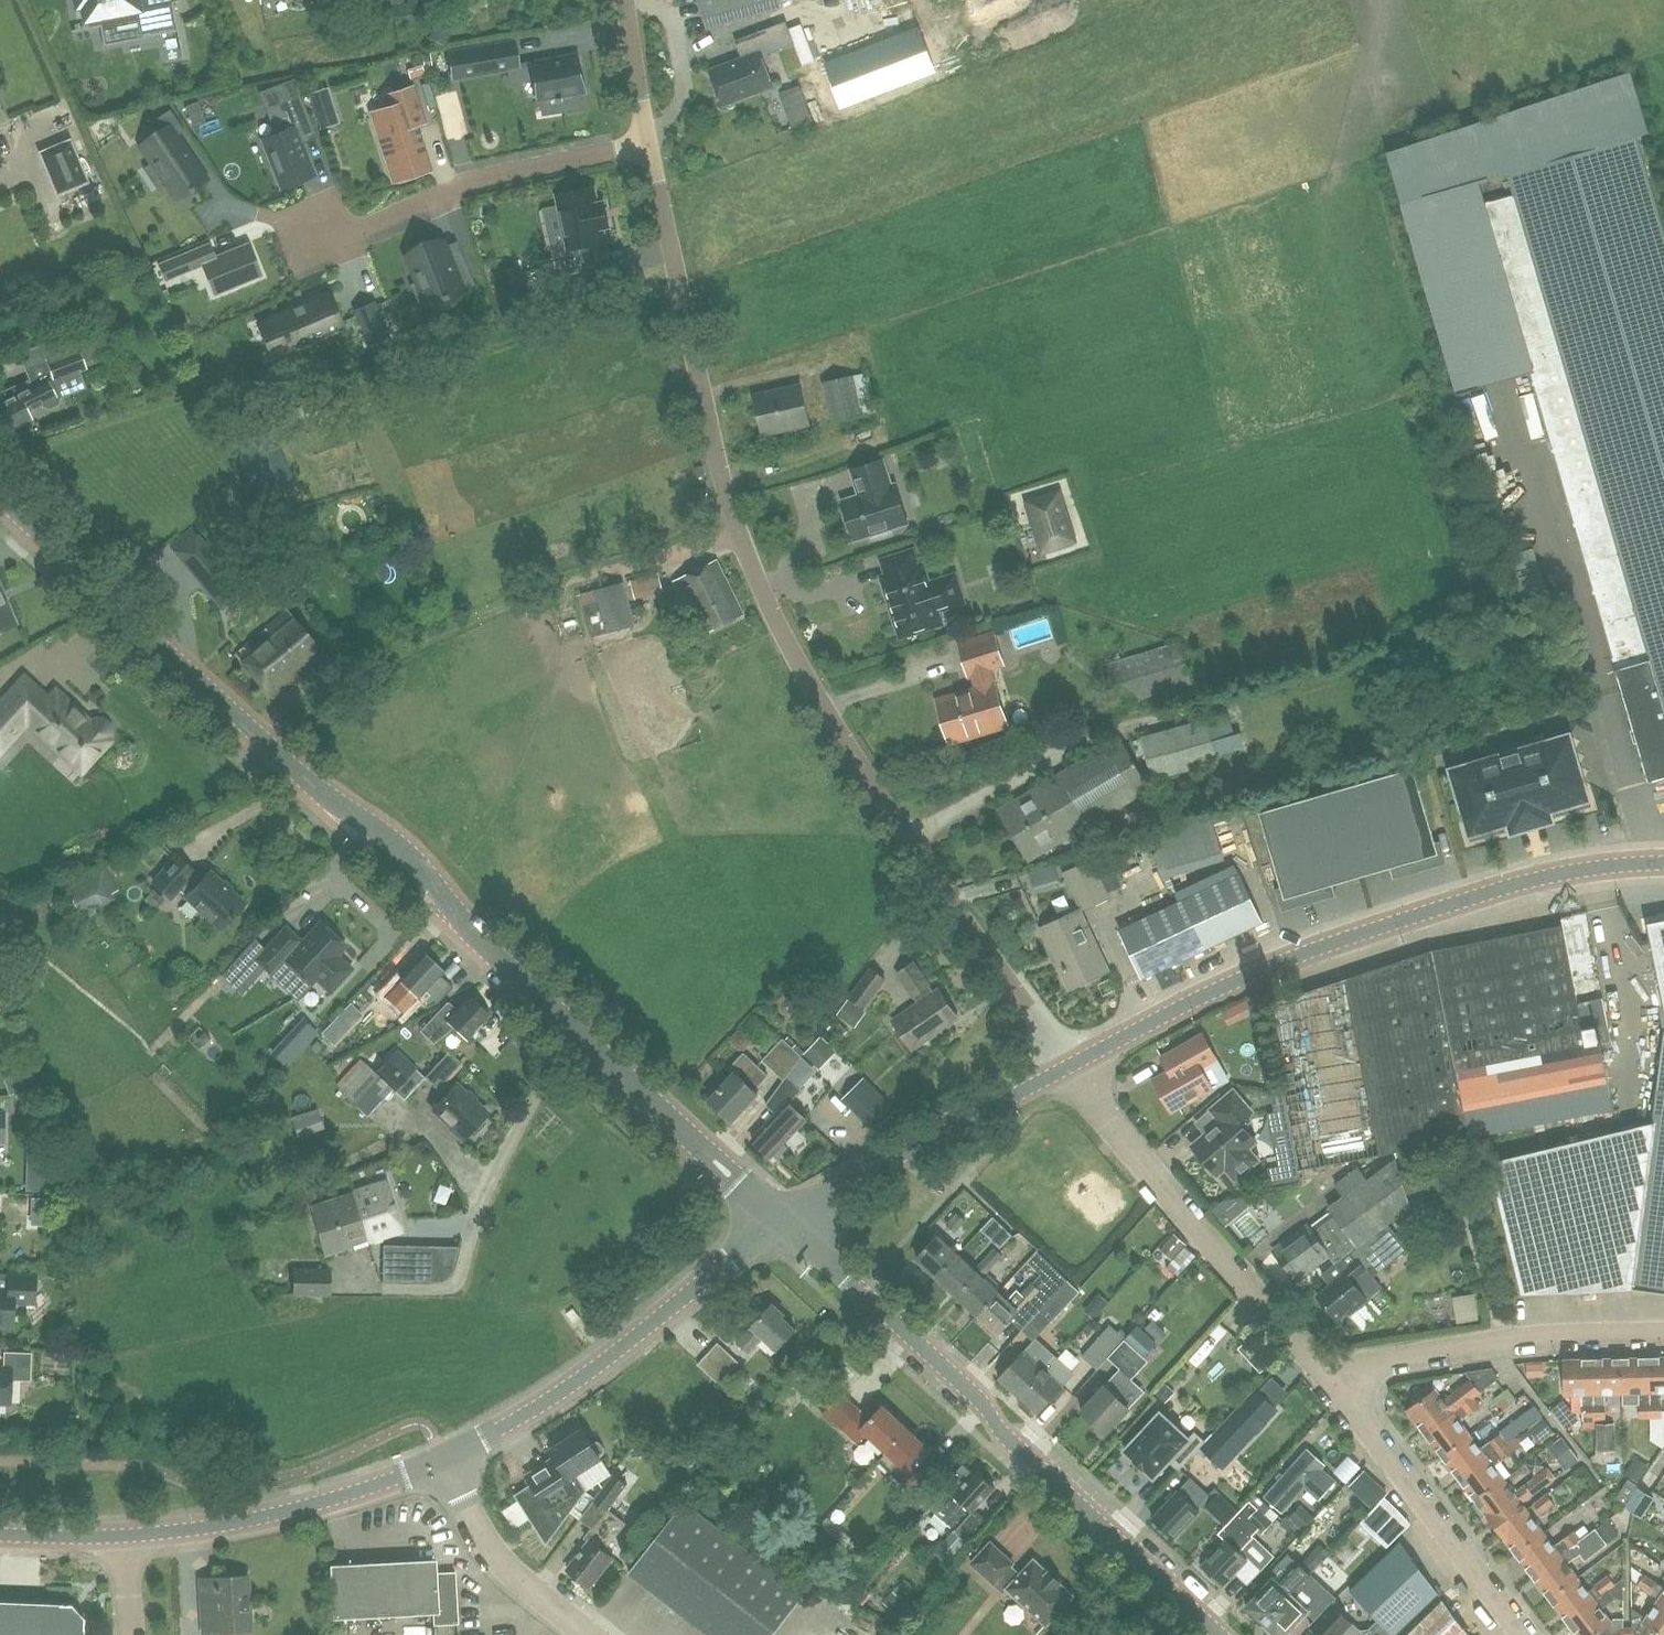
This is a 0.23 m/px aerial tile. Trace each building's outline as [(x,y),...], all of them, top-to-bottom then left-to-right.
[(74,3),(76,3),(76,8),(82,6),(87,30),(139,19),(143,37),(141,37),(141,39),(145,38),(145,37),(178,31),(173,3),(177,2),(177,1),(139,8),(137,0),(74,0),(74,3)] [(707,27),(731,21),(730,16),(777,4),(792,0),(700,0),(707,27)] [(429,37),(445,44),(449,35),(433,27),(429,37)] [(518,66),(514,41),(448,53),(453,79),(508,70),(508,68),(518,66)] [(723,104),(771,86),(758,53),(711,71),(723,104)] [(431,68),(429,55),(422,55),(424,68),(431,68)] [(585,92),(581,66),(576,67),(574,56),(518,66),(508,68),(508,70),(511,83),(535,78),(539,100),(557,97),(558,103),(561,102),(563,111),(583,108),(581,92),(585,92)] [(821,82),(829,103),(897,78),(890,57),(821,82)] [(1637,137),(1649,133),(1632,72),(1388,153),(1403,203),(1402,204),(1426,286),(1458,395),(1480,388),(1532,373),(1649,776),(1663,771),(1663,231),(1637,137)] [(382,163),(429,156),(420,79),(391,81),(392,92),(374,94),(382,163)] [(782,94),(788,110),(805,104),(799,87),(782,94)] [(281,188),(314,175),(296,128),(311,122),(305,107),(270,121),(275,135),(262,140),(281,188)] [(206,181),(176,137),(184,132),(170,110),(147,126),(156,138),(141,147),(152,164),(155,162),(168,182),(165,183),(177,200),(206,181)] [(70,139),(42,151),(60,193),(87,179),(70,139)] [(597,205),(594,188),(559,196),(572,256),(543,262),(547,279),(592,270),(589,253),(585,253),(583,246),(605,242),(602,228),(610,226),(605,203),(597,205)] [(215,256),(210,242),(158,264),(165,282),(202,267),(214,297),(263,276),(249,242),(215,256)] [(476,286),(462,252),(449,257),(446,250),(434,255),(431,247),(406,257),(416,281),(409,284),(421,312),(442,303),(442,304),(444,303),(443,299),(463,291),(461,286),(472,281),(474,286),(476,286)] [(123,272),(121,263),(107,266),(109,275),(123,272)] [(517,268),(495,272),(499,291),(521,286),(517,268)] [(325,296),(260,324),(260,325),(261,325),(270,345),(294,335),(298,346),(342,327),(333,305),(329,306),(325,296)] [(375,303),(354,311),(367,344),(388,335),(375,303)] [(87,370),(78,347),(87,343),(82,329),(42,344),(47,358),(45,359),(53,382),(87,370)] [(117,336),(91,347),(96,360),(123,349),(117,336)] [(831,422),(863,415),(854,375),(822,382),(831,422)] [(39,404),(49,407),(56,403),(59,396),(55,387),(47,386),(45,381),(35,386),(19,394),(15,387),(0,394),(0,435),(30,420),(26,411),(39,404)] [(764,435),(809,426),(800,384),(755,394),(764,435)] [(891,488),(882,461),(857,469),(865,496),(844,502),(848,512),(843,513),(848,529),(853,528),(856,537),(870,533),(872,539),(892,532),(888,518),(904,514),(895,486),(891,488)] [(1024,500),(1041,555),(1079,543),(1062,488),(1024,500)] [(174,552),(222,611),(245,592),(197,533),(174,552)] [(917,568),(912,552),(884,561),(889,577),(885,578),(902,634),(931,625),(928,613),(950,605),(942,580),(927,585),(921,567),(917,568)] [(702,635),(744,615),(717,560),(675,581),(702,635)] [(624,583),(595,591),(598,603),(606,632),(635,624),(624,583)] [(15,624),(5,601),(6,601),(6,600),(5,600),(1,592),(2,592),(2,590),(1,591),(0,588),(0,631),(15,624)] [(271,697),(298,675),(297,673),(321,654),(286,611),(234,654),(271,697)] [(950,742),(1006,725),(989,668),(1002,664),(993,635),(960,645),(973,689),(937,700),(950,742)] [(1120,704),(1190,683),(1178,645),(1108,666),(1120,704)] [(47,698),(30,717),(7,695),(0,702),(0,752),(26,723),(81,773),(111,740),(109,739),(110,734),(110,729),(108,724),(104,721),(100,719),(95,719),(90,721),(88,723),(77,714),(79,712),(55,690),(47,698)] [(1154,780),(1218,762),(1212,742),(1235,735),(1229,713),(1142,737),(1154,780)] [(1029,861),(1150,790),(1120,739),(999,809),(1029,861)] [(1587,808),(1569,744),(1523,758),(1522,754),(1502,760),(1503,763),(1457,777),(1475,840),(1501,833),(1499,827),(1512,823),(1513,827),(1519,825),(1521,831),(1526,830),(1525,826),(1538,822),(1539,826),(1544,825),(1542,818),(1548,817),(1547,813),(1560,809),(1562,815),(1587,808)] [(1361,874),(1436,852),(1412,771),(1337,793),(1361,874)] [(1287,896),(1361,874),(1337,793),(1262,814),(1287,896)] [(201,881),(193,874),(194,873),(176,857),(153,882),(170,898),(179,889),(187,896),(186,897),(220,929),(244,903),(210,872),(201,881)] [(1082,911),(1110,898),(1092,859),(1064,872),(1082,911)] [(80,916),(114,899),(112,894),(118,891),(106,865),(65,885),(80,916)] [(1143,979),(1262,922),(1240,875),(1121,931),(1143,979)] [(154,909),(162,900),(152,891),(144,900),(154,909)] [(1070,988),(1108,970),(1080,910),(1041,929),(1070,988)] [(1299,1170),(1613,1110),(1600,1043),(1611,1041),(1587,914),(1561,919),(1562,926),(1433,951),(1267,1005),(1286,1105),(1289,1118),(1299,1170)] [(1647,924),(1663,1009),(1663,921),(1647,924)] [(331,932),(320,922),(301,941),(286,926),(255,959),(270,972),(283,958),(310,983),(315,978),(329,992),(352,968),(351,968),(349,970),(335,957),(345,946),(342,942),(341,937),(336,932),(331,932)] [(401,1015),(442,972),(422,953),(397,979),(406,988),(390,1005),(401,1015)] [(248,969),(236,959),(221,976),(232,986),(248,969)] [(935,993),(914,963),(899,974),(919,1004),(894,1021),(912,1048),(958,1017),(939,990),(935,993)] [(865,1008),(886,979),(872,969),(851,998),(865,1008)] [(488,1014),(468,995),(455,1009),(446,1001),(445,1002),(418,1031),(432,1044),(452,1028),(466,1040),(479,1026),(478,1024),(488,1014)] [(1260,1012),(1254,998),(1238,1006),(1245,1020),(1260,1012)] [(837,1013),(854,1026),(864,1012),(847,999),(837,1013)] [(332,1044),(346,1029),(335,1019),(331,1024),(321,1034),(332,1044)] [(840,1040),(848,1031),(837,1020),(829,1029),(840,1040)] [(734,1043),(740,1049),(746,1049),(752,1043),(752,1037),(745,1031),(740,1031),(734,1038),(734,1043)] [(1171,1111),(1211,1088),(1201,1069),(1217,1060),(1203,1035),(1179,1049),(1187,1063),(1154,1081),(1171,1111)] [(835,1051),(820,1037),(804,1054),(819,1068),(835,1051)] [(766,1064),(785,1081),(786,1078),(797,1063),(801,1057),(784,1041),(782,1039),(763,1060),(766,1064)] [(441,1092),(449,1084),(445,1080),(460,1064),(448,1052),(425,1078),(441,1092)] [(733,1121),(757,1095),(754,1092),(768,1077),(744,1055),(729,1070),(734,1075),(711,1101),(733,1121)] [(1656,1122),(1642,1126),(1621,1290),(1634,1289),(1663,1293),(1663,1061),(1656,1122)] [(376,1073),(364,1062),(339,1090),(362,1111),(387,1084),(394,1090),(404,1080),(397,1074),(399,1072),(396,1069),(395,1071),(386,1063),(376,1073)] [(786,1078),(785,1081),(766,1105),(777,1115),(753,1141),(771,1158),(773,1155),(778,1160),(789,1148),(784,1144),(796,1131),(795,1130),(806,1118),(789,1102),(800,1091),(786,1078)] [(895,1111),(864,1080),(845,1098),(875,1130),(895,1111)] [(474,1136),(486,1123),(481,1118),(486,1112),(455,1085),(433,1109),(464,1137),(469,1131),(474,1136)] [(1244,1127),(1251,1121),(1243,1112),(1247,1108),(1233,1091),(1209,1111),(1220,1124),(1208,1134),(1194,1147),(1217,1173),(1226,1165),(1232,1172),(1240,1173),(1252,1163),(1252,1156),(1246,1148),(1255,1140),(1244,1127)] [(298,1137),(324,1128),(317,1108),(291,1117),(298,1137)] [(1521,1294),(1621,1290),(1642,1126),(1489,1162),(1521,1294)] [(48,1173),(49,1153),(27,1152),(26,1172),(48,1173)] [(1408,1208),(1396,1163),(1367,1183),(1357,1169),(1335,1185),(1344,1199),(1328,1211),(1332,1219),(1313,1232),(1309,1225),(1274,1250),(1296,1280),(1330,1257),(1334,1264),(1365,1240),(1408,1208)] [(353,1195),(368,1242),(401,1231),(385,1183),(353,1193),(353,1195)] [(366,1236),(368,1242),(353,1195),(340,1199),(340,1198),(311,1207),(324,1256),(331,1254),(351,1247),(350,1241),(366,1236)] [(954,1232),(965,1222),(958,1215),(948,1225),(954,1232)] [(936,1276),(956,1255),(936,1236),(916,1258),(936,1276)] [(1354,1309),(1367,1299),(1360,1290),(1373,1280),(1372,1278),(1387,1267),(1365,1240),(1334,1264),(1323,1273),(1332,1284),(1318,1296),(1337,1318),(1351,1306),(1354,1309)] [(992,1267),(1003,1256),(995,1248),(984,1260),(992,1267)] [(431,1277),(431,1249),(384,1249),(383,1277),(431,1277)] [(974,1271),(956,1255),(936,1276),(958,1296),(978,1275),(982,1279),(992,1267),(984,1260),(974,1271)] [(331,1296),(331,1268),(292,1268),(293,1296),(331,1296)] [(36,1275),(9,1275),(8,1290),(0,1290),(0,1325),(13,1326),(14,1303),(35,1304),(36,1275)] [(978,1315),(981,1312),(998,1294),(982,1279),(978,1275),(958,1296),(978,1315)] [(1080,1292),(1068,1281),(1058,1291),(1049,1282),(1040,1290),(1032,1283),(1022,1294),(1017,1290),(1006,1301),(998,1294),(981,1312),(978,1315),(999,1335),(1031,1301),(1041,1310),(1040,1311),(1052,1322),(1080,1292)] [(1095,1319),(1109,1303),(1099,1294),(1085,1310),(1095,1319)] [(778,1349),(796,1330),(782,1317),(784,1315),(773,1305),(737,1343),(748,1353),(757,1345),(754,1343),(762,1334),(778,1349)] [(1097,1370),(1125,1338),(1110,1325),(1082,1357),(1097,1370)] [(1144,1358),(1157,1343),(1137,1325),(1124,1340),(1144,1358)] [(1059,1358),(1038,1339),(1027,1352),(1026,1351),(1001,1379),(1020,1396),(1043,1369),(1057,1360),(1059,1358)] [(720,1384),(740,1363),(718,1343),(698,1364),(720,1384)] [(32,1353),(4,1352),(4,1368),(0,1368),(0,1401),(11,1401),(11,1380),(31,1381),(32,1353)] [(1273,1364),(1262,1352),(1250,1364),(1261,1375),(1273,1364)] [(1663,1418),(1662,1392),(1663,1392),(1663,1356),(1649,1357),(1651,1418),(1663,1418)] [(1651,1418),(1649,1357),(1622,1358),(1622,1390),(1622,1393),(1639,1392),(1640,1419),(1651,1418)] [(1054,1404),(1067,1390),(1063,1386),(1075,1373),(1059,1358),(1057,1360),(1043,1369),(1020,1396),(1039,1413),(1050,1401),(1054,1404)] [(1595,1419),(1594,1358),(1564,1359),(1565,1394),(1583,1394),(1584,1429),(1595,1429),(1595,1419)] [(1595,1419),(1606,1419),(1605,1393),(1622,1393),(1622,1390),(1622,1358),(1594,1358),(1595,1419)] [(1538,1377),(1528,1363),(1517,1364),(1526,1377),(1533,1377),(1538,1377)] [(1481,1392),(1499,1379),(1492,1368),(1465,1372),(1471,1379),(1444,1399),(1436,1390),(1409,1411),(1426,1433),(1481,1392)] [(1106,1433),(1130,1408),(1118,1398),(1133,1382),(1120,1370),(1082,1411),(1106,1433)] [(1165,1401),(1174,1392),(1167,1385),(1158,1394),(1165,1401)] [(1235,1455),(1277,1410),(1256,1391),(1214,1436),(1235,1455)] [(1443,1456),(1471,1435),(1460,1422),(1482,1406),(1475,1397),(1481,1393),(1481,1392),(1426,1433),(1443,1456)] [(842,1396),(826,1414),(825,1414),(857,1444),(867,1433),(887,1452),(879,1461),(910,1491),(923,1477),(915,1470),(932,1452),(883,1407),(870,1422),(842,1396)] [(1189,1439),(1161,1413),(1125,1451),(1136,1461),(1135,1461),(1143,1469),(1143,1468),(1154,1478),(1169,1462),(1179,1471),(1213,1435),(1212,1434),(1205,1441),(1195,1432),(1189,1439)] [(70,1430),(70,1416),(56,1415),(56,1430),(70,1430)] [(1542,1416),(1529,1426),(1540,1441),(1554,1431),(1542,1416)] [(1663,1447),(1663,1419),(1650,1440),(1663,1449),(1663,1447)] [(1606,1424),(1597,1424),(1598,1451),(1606,1451),(1606,1424)] [(600,1457),(599,1455),(603,1453),(604,1448),(600,1442),(595,1441),(592,1443),(583,1430),(579,1432),(577,1428),(562,1437),(565,1441),(551,1450),(556,1457),(527,1476),(532,1483),(514,1494),(546,1544),(587,1489),(576,1473),(600,1457)] [(1460,1478),(1507,1442),(1501,1434),(1489,1443),(1481,1449),(1471,1435),(1443,1456),(1460,1478)] [(1515,1437),(1507,1442),(1514,1451),(1521,1445),(1515,1437)] [(1568,1467),(1579,1459),(1564,1438),(1553,1446),(1568,1467)] [(1477,1501),(1504,1480),(1494,1466),(1514,1451),(1507,1442),(1460,1478),(1477,1501)] [(1320,1499),(1336,1481),(1322,1469),(1325,1465),(1308,1450),(1266,1497),(1283,1512),(1306,1487),(1320,1499)] [(1645,1465),(1633,1458),(1623,1472),(1635,1480),(1645,1465)] [(1365,1470),(1349,1486),(1361,1497),(1376,1482),(1365,1470)] [(1529,1496),(1542,1487),(1556,1478),(1549,1470),(1515,1493),(1504,1480),(1477,1501),(1500,1531),(1527,1510),(1521,1502),(1529,1496)] [(983,1499),(994,1487),(978,1471),(958,1492),(954,1488),(933,1510),(951,1527),(968,1509),(973,1513),(985,1501),(983,1499)] [(608,1510),(608,1511),(628,1484),(614,1474),(594,1501),(607,1511),(608,1510)] [(1210,1495),(1191,1478),(1154,1519),(1175,1538),(1200,1511),(1198,1509),(1203,1504),(1225,1525),(1237,1512),(1220,1496),(1222,1494),(1216,1489),(1210,1495)] [(1637,1487),(1627,1481),(1615,1499),(1625,1506),(1642,1518),(1655,1498),(1638,1487),(1637,1487)] [(1266,1516),(1273,1510),(1258,1495),(1251,1501),(1266,1516)] [(1541,1513),(1554,1504),(1547,1495),(1535,1504),(1541,1513)] [(1274,1524),(1266,1516),(1251,1501),(1234,1519),(1220,1533),(1228,1541),(1204,1566),(1224,1586),(1237,1573),(1249,1585),(1262,1572),(1249,1560),(1241,1552),(1255,1538),(1251,1534),(1257,1528),(1263,1534),(1274,1524)] [(804,1595),(685,1502),(629,1573),(709,1634),(773,1634),(804,1595)] [(1296,1524),(1303,1531),(1314,1518),(1301,1507),(1291,1519),(1296,1524)] [(590,1587),(613,1557),(604,1550),(625,1524),(608,1511),(608,1510),(607,1511),(586,1538),(590,1541),(568,1569),(590,1587)] [(1517,1553),(1544,1533),(1527,1510),(1500,1531),(1517,1553)] [(1607,1521),(1596,1529),(1608,1544),(1618,1536),(1607,1521)] [(1584,1523),(1575,1530),(1582,1539),(1591,1532),(1584,1523)] [(1544,1533),(1517,1553),(1534,1576),(1582,1540),(1596,1529),(1591,1532),(1582,1539),(1575,1530),(1562,1540),(1562,1541),(1555,1547),(1544,1533)] [(1582,1540),(1534,1576),(1550,1598),(1578,1578),(1567,1563),(1574,1557),(1575,1558),(1581,1554),(1585,1561),(1608,1544),(1596,1529),(1582,1540)] [(948,1563),(966,1542),(954,1531),(936,1552),(948,1563)] [(1395,1634),(1438,1592),(1402,1542),(1351,1591),(1379,1621),(1364,1634),(1396,1634),(1395,1634)] [(1022,1575),(1012,1566),(1014,1564),(991,1543),(972,1564),(1004,1594),(1008,1589),(1047,1625),(1073,1596),(1035,1561),(1022,1575)] [(1265,1624),(1312,1574),(1318,1566),(1308,1557),(1283,1586),(1275,1579),(1247,1607),(1265,1624)] [(426,1560),(330,1565),(332,1618),(432,1613),(433,1624),(458,1623),(455,1572),(455,1571),(437,1572),(436,1560),(426,1560)] [(1634,1568),(1633,1570),(1632,1581),(1659,1599),(1663,1602),(1663,1588),(1645,1575),(1634,1568)] [(1265,1625),(1276,1634),(1287,1634),(1309,1611),(1316,1618),(1337,1597),(1311,1575),(1265,1625)] [(1594,1600),(1611,1588),(1615,1584),(1609,1575),(1588,1591),(1578,1578),(1550,1598),(1568,1621),(1594,1600)] [(247,1629),(244,1577),(198,1580),(201,1632),(204,1632),(247,1629)] [(1602,1609),(1615,1598),(1624,1595),(1623,1578),(1615,1584),(1611,1588),(1594,1600),(1568,1621),(1578,1634),(1596,1634),(1598,1633),(1600,1634),(1624,1634),(1624,1620),(1615,1619),(1612,1622),(1602,1609)] [(866,1589),(859,1597),(866,1603),(872,1594),(866,1589)] [(894,1612),(903,1601),(894,1593),(885,1604),(894,1612)] [(1659,1599),(1646,1618),(1632,1608),(1633,1634),(1663,1634),(1663,1602),(1659,1599)] [(82,1617),(70,1603),(0,1601),(0,1634),(81,1634),(82,1617)] [(1470,1634),(1443,1601),(1410,1634),(1470,1634)] [(1316,1621),(1312,1624),(1322,1634),(1321,1634),(1338,1634),(1352,1621),(1334,1602),(1316,1621)]
